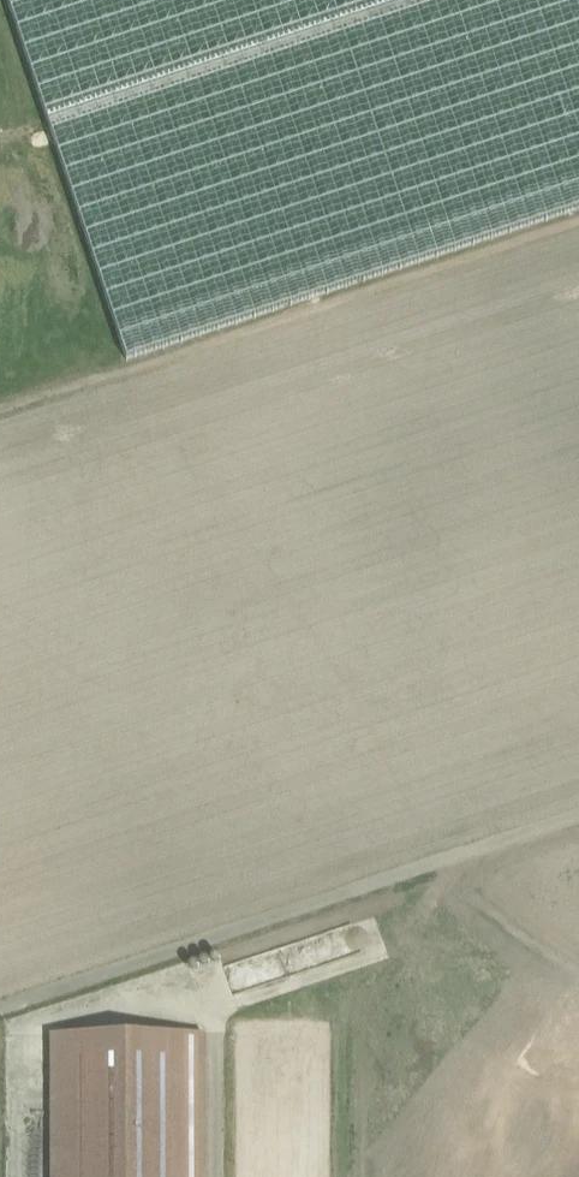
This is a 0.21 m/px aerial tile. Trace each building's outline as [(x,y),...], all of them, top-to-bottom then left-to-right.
[(129,359),(578,209),(578,0),(10,0),(129,359)] [(204,1035),(50,1035),(50,1176),(204,1176),(204,1035)]
